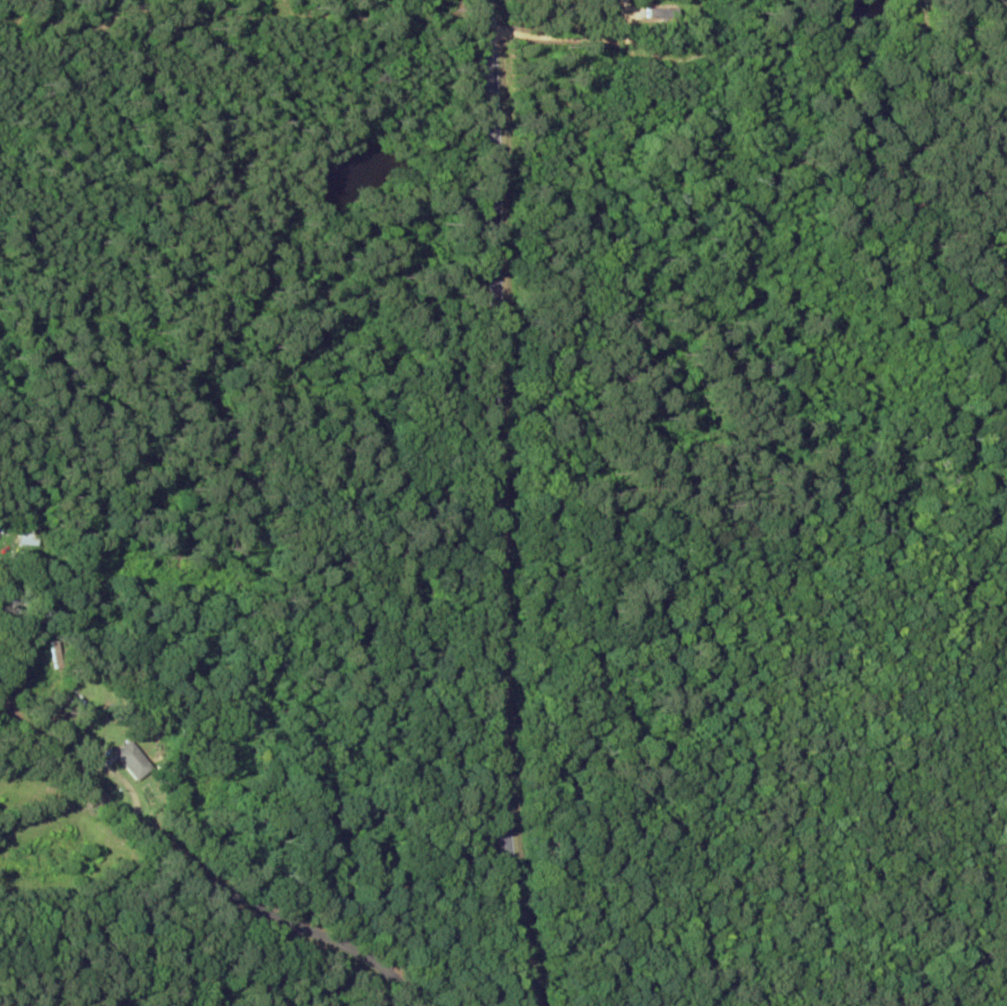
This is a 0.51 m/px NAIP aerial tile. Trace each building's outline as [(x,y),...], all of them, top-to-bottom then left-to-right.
[(156,768),(133,740),(117,753),(140,781),(156,768)]
